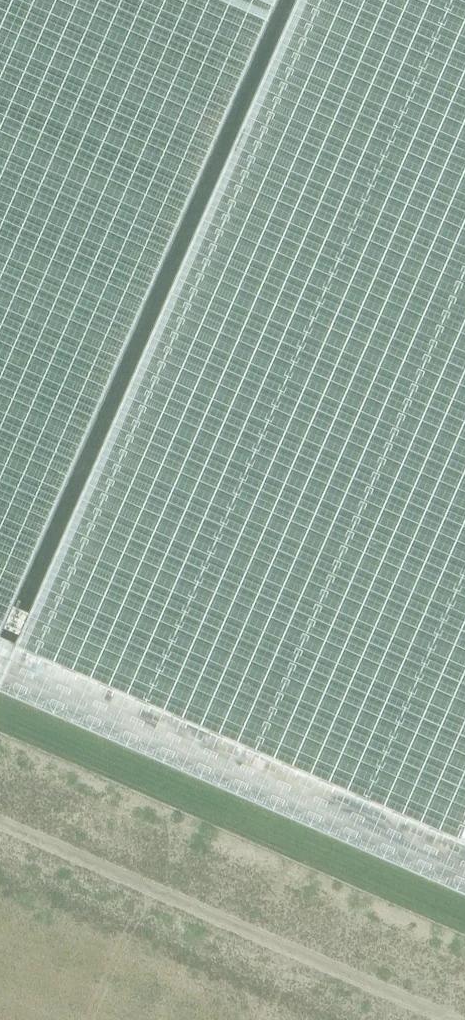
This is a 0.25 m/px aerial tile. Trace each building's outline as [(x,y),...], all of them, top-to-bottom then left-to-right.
[(18,645),(0,687),(0,691),(464,894),(464,0),(300,0),(18,645)] [(278,0),(0,0),(0,637),(278,0)] [(18,645),(0,637),(0,687),(18,645)]
